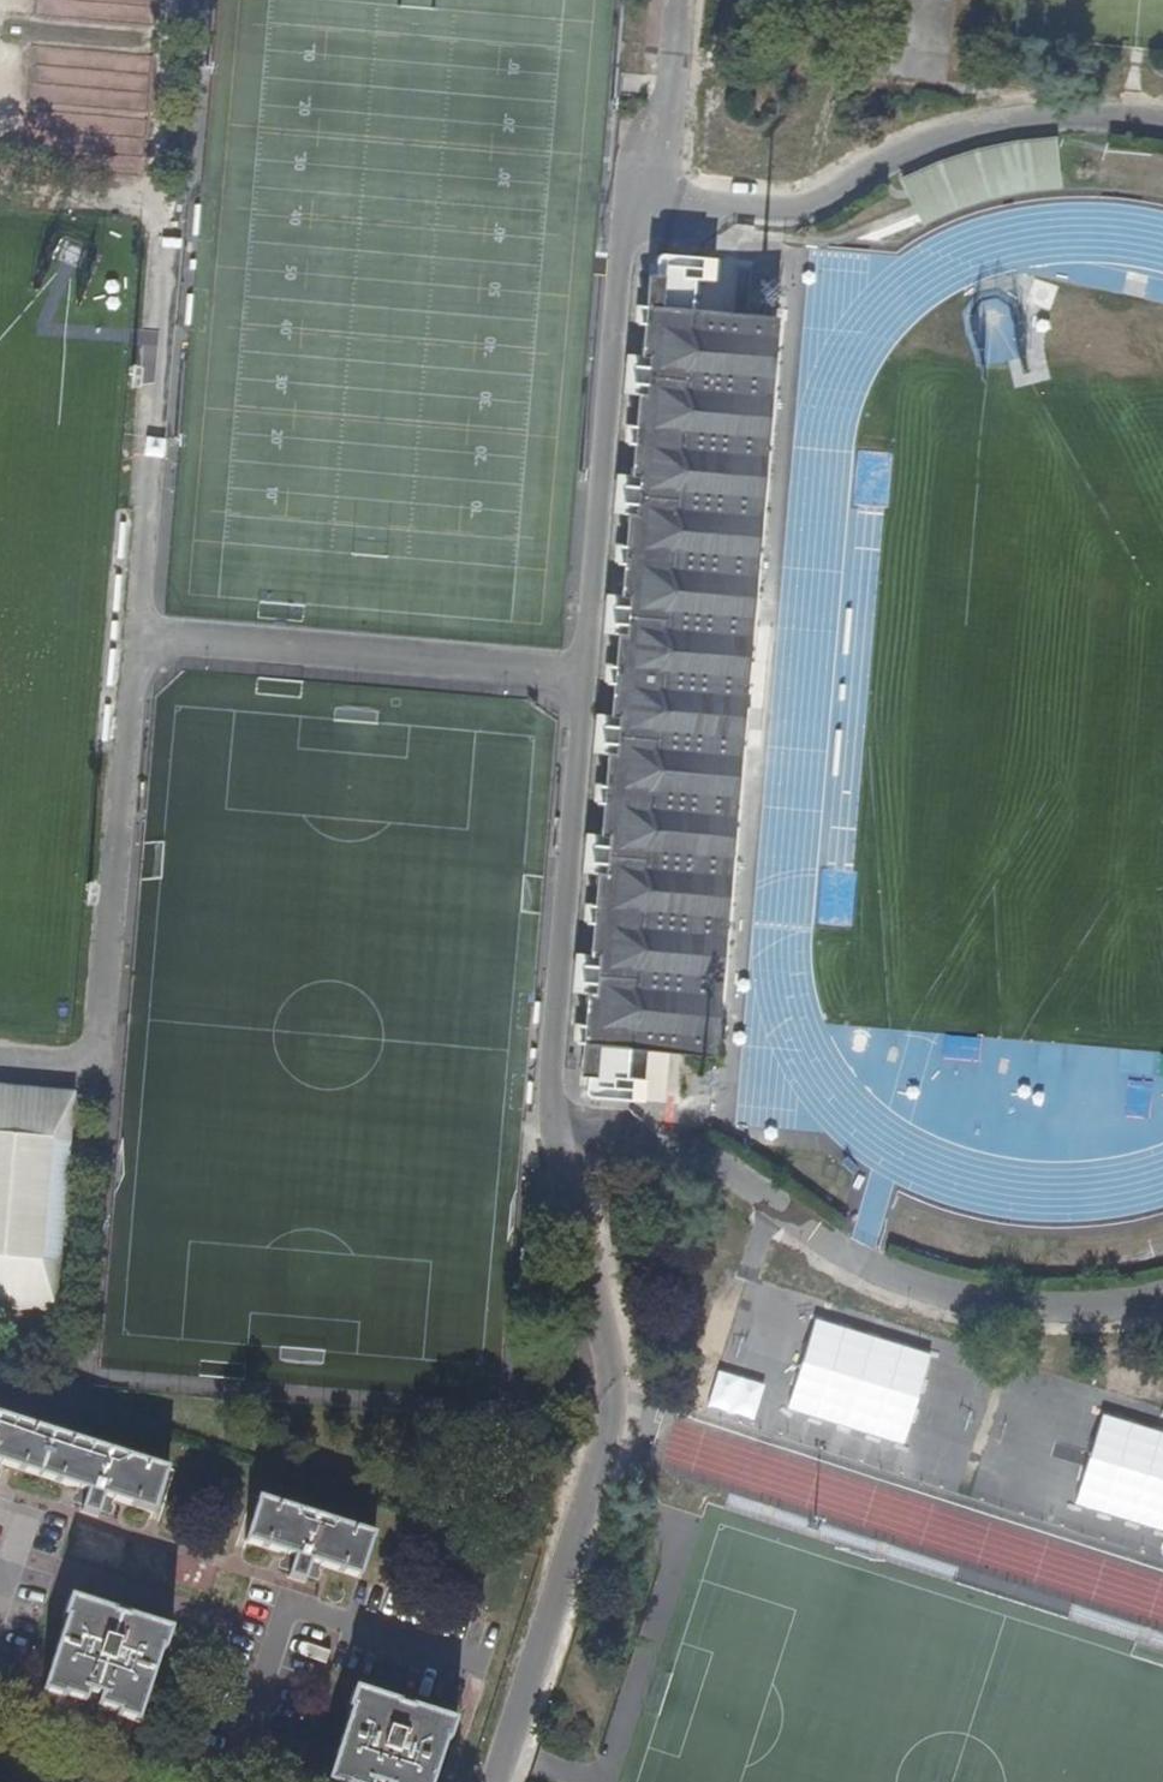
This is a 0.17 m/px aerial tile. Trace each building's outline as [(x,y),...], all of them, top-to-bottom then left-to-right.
[(904,181),(920,223),(953,211),(943,183),(930,187),(925,173),(904,181)] [(656,257),(635,502),(585,1099),(633,1103),(635,1083),(644,1083),(648,1049),(713,1054),(761,497),(773,323),(689,314),(693,281),(702,282),(703,260),(656,257)] [(0,1084),(0,1308),(56,1312),(70,1089),(0,1084)] [(84,1438),(0,1411),(0,1465),(2,1458),(71,1479),(81,1482),(77,1494),(87,1496),(82,1509),(89,1511),(95,1514),(101,1501),(109,1504),(114,1493),(154,1506),(165,1470),(168,1470),(170,1464),(84,1438)] [(375,1535),(261,1499),(249,1542),(287,1554),(284,1561),(293,1564),(288,1577),(295,1580),(303,1582),(307,1569),(317,1571),(319,1564),(359,1576),(370,1540),(374,1540),(375,1535)] [(116,1614),(73,1601),(66,1621),(70,1622),(48,1692),(65,1698),(70,1695),(93,1702),(121,1711),(120,1714),(142,1721),(164,1650),(168,1652),(173,1632),(130,1618),(129,1621),(116,1617),(116,1614)] [(357,1690),(351,1708),(355,1709),(331,1781),(335,1781),(435,1781),(448,1739),(453,1739),(458,1721),(416,1708),(415,1711),(401,1706),(402,1704),(357,1690)]
